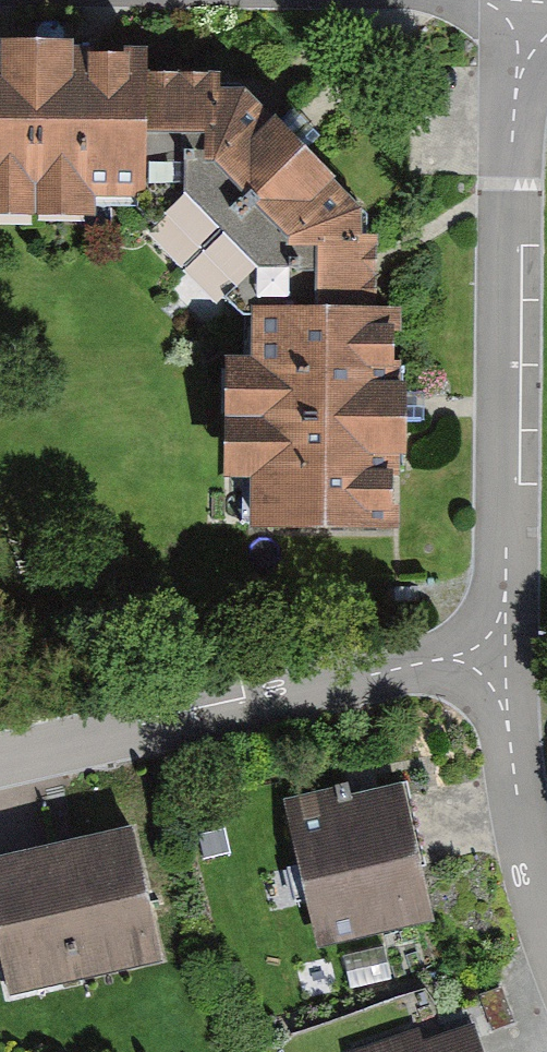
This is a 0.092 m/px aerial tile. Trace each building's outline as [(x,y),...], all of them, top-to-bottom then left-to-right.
[(0,57),(0,191),(137,190),(263,316),(260,526),(390,528),(391,420),(392,315),(367,315),(369,227),(288,153),(210,83),(143,83),(144,60),(33,58),(0,57)] [(415,792),(297,812),(319,938),(437,918),(415,792)] [(0,862),(0,924),(14,984),(160,951),(133,831),(0,862)] [(361,1051),(486,1051),(476,1018),(361,1051)]
